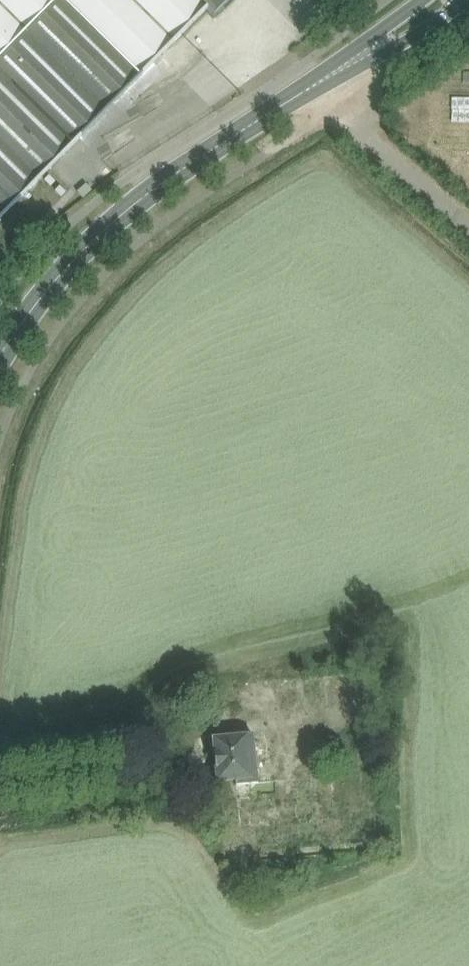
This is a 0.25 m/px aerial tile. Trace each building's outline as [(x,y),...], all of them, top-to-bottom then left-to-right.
[(50,167),(206,8),(215,16),(231,0),(0,0),(0,218),(50,167)] [(214,741),(212,743),(213,751),(215,753),(216,766),(214,768),(215,776),(217,778),(218,781),(236,780),(258,778),(257,767),(254,734),(214,738),(214,741)]
